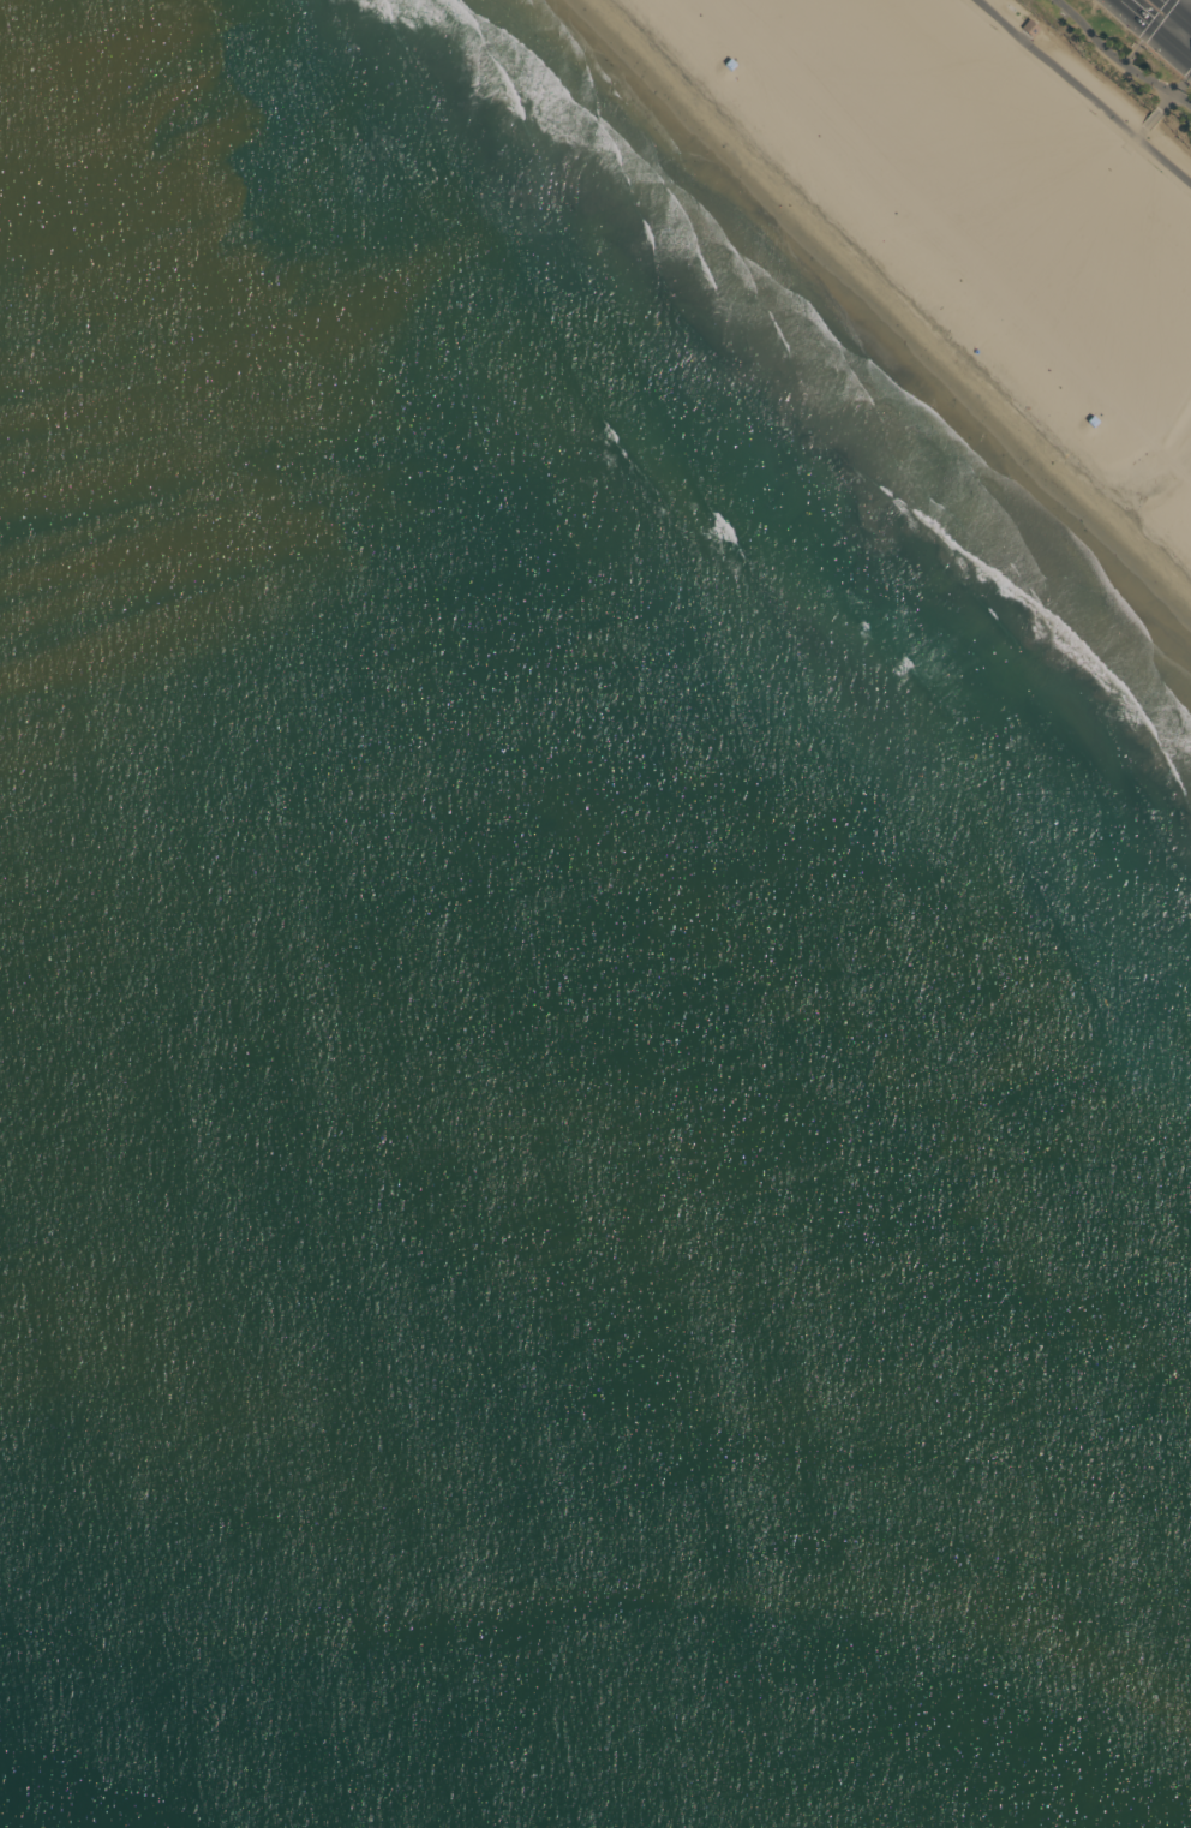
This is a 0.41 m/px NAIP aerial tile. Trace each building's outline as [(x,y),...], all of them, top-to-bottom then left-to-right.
[(771,14),(777,8),(783,16),(777,22),(771,14)] [(1030,18),(1023,28),(1035,37),(1042,28),(1030,18)] [(1120,383),(1127,377),(1133,384),(1126,390),(1120,383)]
